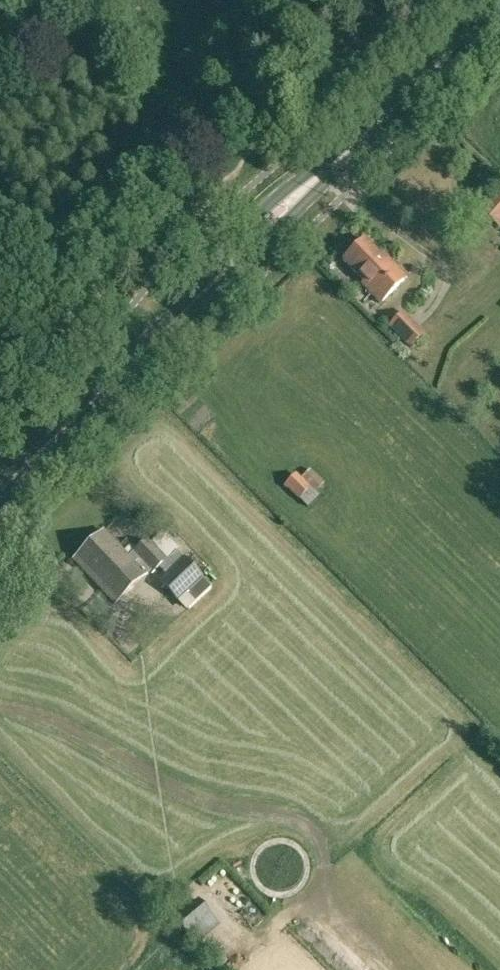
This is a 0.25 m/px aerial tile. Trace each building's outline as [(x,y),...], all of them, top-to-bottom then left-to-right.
[(480,210),(498,226),(499,224),(499,189),(480,210)] [(365,239),(343,261),(364,282),(361,285),(368,291),(380,304),(406,278),(394,265),(388,259),(386,261),(365,239)] [(423,334),(402,312),(389,326),(409,347),(423,334)] [(316,497),(309,489),(310,488),(295,473),(283,485),(298,500),(306,507),(316,497)] [(161,531),(150,542),(147,539),(128,558),(103,531),(74,559),(116,604),(149,571),(152,574),(167,560),(178,548),(161,531)] [(177,599),(178,598),(188,608),(205,592),(195,582),(201,577),(184,559),(160,582),(177,599)] [(210,913),(197,898),(173,920),(186,934),(210,913)]
